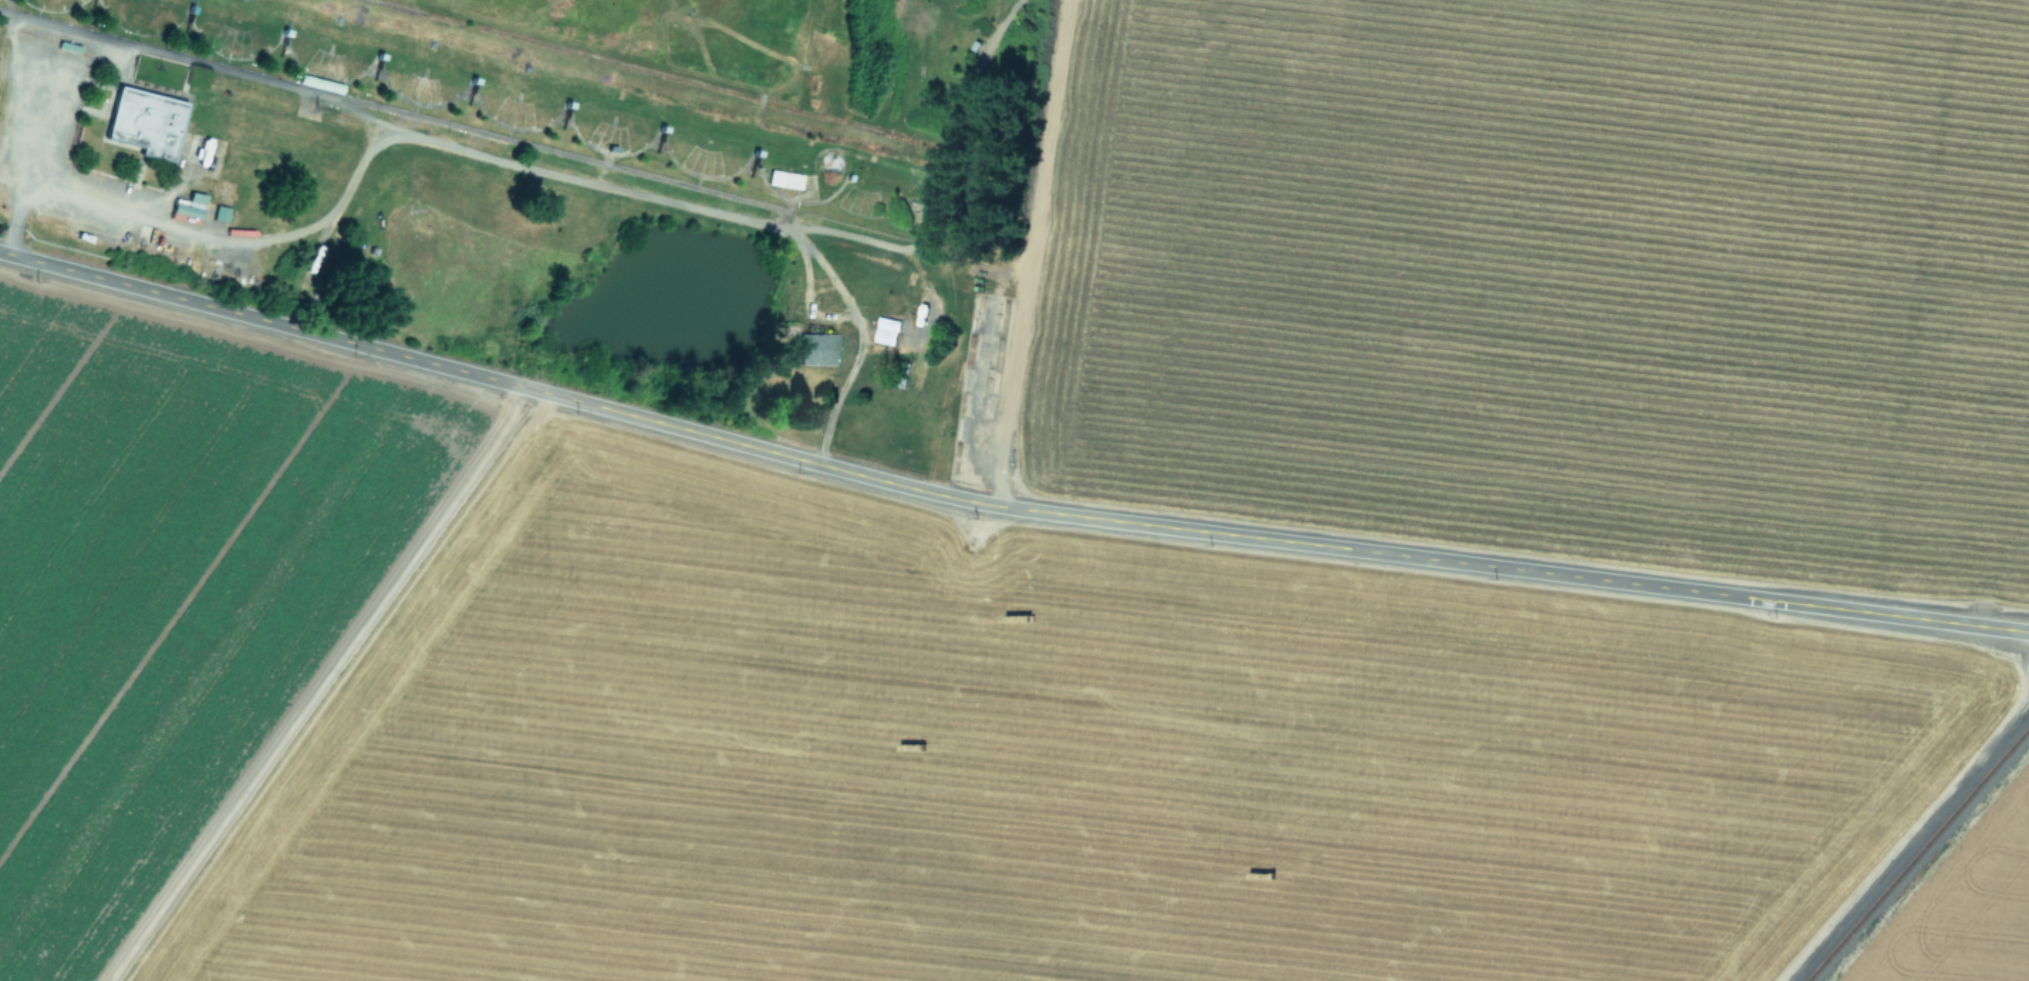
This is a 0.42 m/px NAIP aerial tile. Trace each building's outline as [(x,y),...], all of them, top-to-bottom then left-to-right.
[(184,104),(116,88),(104,142),(140,149),(138,157),(171,164),(184,104)] [(770,172),(768,186),(801,192),(803,177),(770,172)] [(198,225),(203,198),(189,195),(188,203),(174,200),(170,219),(198,225)] [(230,211),(214,207),(210,220),(226,225),(230,211)] [(895,348),(900,322),(879,318),(873,344),(895,348)] [(835,336),(798,336),(798,368),(835,368),(835,336)] [(901,379),(907,376),(904,368),(897,371),(901,379)]
